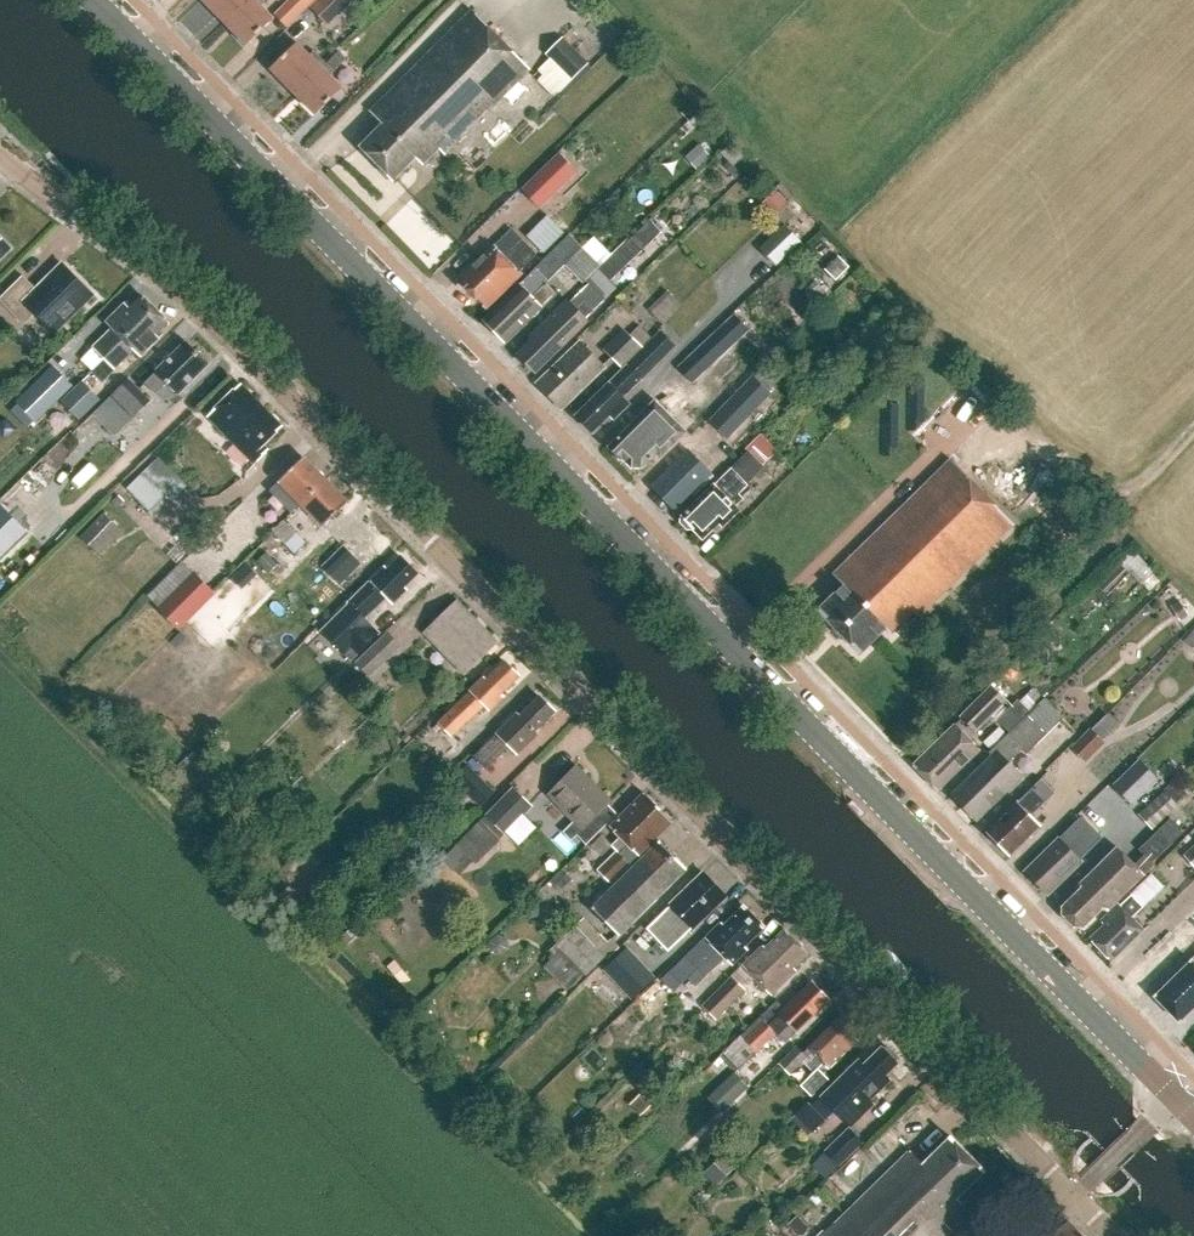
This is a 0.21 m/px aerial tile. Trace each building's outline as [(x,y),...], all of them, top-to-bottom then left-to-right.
[(225,23),(248,0),(202,0),(225,23)] [(263,0),(248,0),(225,23),(247,46),(274,20),(261,7),(265,3),(263,0)] [(306,11),(317,0),(295,0),(306,11)] [(310,7),(328,26),(352,2),(350,0),(318,0),(310,7)] [(444,154),(530,70),(470,10),(369,110),(382,124),(361,145),(379,165),(380,170),(386,176),(391,176),(395,180),(417,158),(424,165),(439,149),(444,154)] [(571,81),(588,65),(562,38),(545,55),(571,81)] [(271,70),(293,92),(324,62),(314,52),(310,56),(297,44),(271,70)] [(334,72),(324,62),(293,92),(316,115),(342,89),(330,77),(334,72)] [(721,154),(733,166),(743,157),(731,144),(721,154)] [(578,172),(559,153),(522,189),(540,209),(578,172)] [(781,191),(762,209),(772,220),(791,201),(781,191)] [(544,253),(564,233),(552,220),(531,240),(544,253)] [(785,224),(760,248),(777,266),(802,242),(785,224)] [(10,248),(0,238),(0,258),(10,248)] [(522,242),(504,260),(494,250),(484,259),(476,267),(474,265),(458,280),(473,296),(475,301),(478,305),(484,306),(486,308),(522,273),(520,271),(523,268),(536,256),(522,242)] [(625,268),(642,252),(632,242),(615,258),(625,268)] [(553,253),(543,263),(544,264),(549,270),(550,271),(561,261),(554,254),(553,253)] [(590,254),(580,264),(590,274),(600,264),(590,254)] [(615,257),(598,273),(608,284),(625,268),(615,258),(615,257)] [(835,281),(849,268),(838,257),(825,270),(835,281)] [(93,295),(63,264),(37,290),(23,276),(0,299),(0,300),(24,325),(36,313),(55,332),(93,295)] [(521,285),(483,322),(505,344),(522,327),(523,325),(532,317),(535,317),(539,313),(539,310),(542,307),(541,306),(555,294),(545,284),(547,282),(542,277),(541,276),(537,271),(536,270),(521,285)] [(814,304),(826,292),(815,281),(803,293),(814,304)] [(517,355),(535,374),(589,322),(586,319),(605,299),(594,288),(575,307),(567,299),(528,337),(532,341),(522,351),(517,355)] [(663,324),(681,306),(669,294),(651,313),(663,324)] [(93,370),(154,310),(141,297),(131,307),(126,302),(105,322),(86,341),(93,348),(82,359),(93,370)] [(151,350),(162,340),(157,334),(168,323),(154,310),(93,370),(104,381),(134,352),(141,359),(151,350)] [(693,384),(750,331),(734,314),(677,367),(693,384)] [(629,335),(609,356),(622,368),(642,348),(652,337),(640,326),(630,337),(629,335)] [(209,365),(186,342),(156,372),(156,373),(145,384),(157,395),(167,384),(178,395),(209,365)] [(561,410),(605,368),(601,364),(601,363),(585,346),(584,347),(580,343),(553,369),(536,384),(561,410)] [(626,367),(609,383),(610,384),(576,417),(592,433),(610,416),(614,420),(630,405),(623,398),(640,382),(626,367)] [(54,408),(75,387),(60,371),(39,392),(54,408)] [(957,413),(946,403),(954,395),(932,372),(890,414),(912,436),(928,421),(939,431),(957,413)] [(772,394),(753,376),(710,421),(729,440),(772,394)] [(116,437),(151,402),(129,380),(94,415),(116,437)] [(80,421),(101,399),(82,381),(61,402),(80,421)] [(268,451),(265,444),(282,428),(240,385),(236,389),(235,388),(213,409),(214,410),(208,416),(229,437),(254,464),(268,451)] [(687,433),(656,401),(608,449),(621,462),(623,460),(633,470),(642,470),(656,456),(660,460),(687,433)] [(30,431),(48,414),(43,409),(35,416),(34,414),(23,423),(30,431)] [(714,477),(688,451),(652,487),(675,510),(692,493),(695,496),(714,477)] [(731,468),(714,484),(715,485),(681,518),(681,524),(688,531),(693,530),(703,540),(718,524),(723,529),(741,511),(731,502),(748,485),(747,485),(764,468),(748,452),(731,468)] [(301,504),(325,481),(303,458),(279,482),(280,483),(271,492),(292,513),(301,504)] [(172,502),(186,489),(158,459),(127,489),(148,512),(166,495),(172,502)] [(832,575),(843,587),(818,611),(860,654),(885,630),(890,636),(913,614),(918,619),(1014,525),(997,508),(998,507),(968,477),(967,477),(950,460),(832,575)] [(323,527),(348,503),(325,481),(301,504),(323,527)] [(20,523),(41,502),(22,483),(2,504),(5,507),(18,520),(20,523)] [(18,520),(5,507),(0,513),(0,534),(2,536),(18,520)] [(80,538),(100,556),(123,531),(104,513),(80,538)] [(296,534),(284,522),(274,532),(286,544),(296,534)] [(405,587),(418,574),(401,557),(388,570),(384,565),(349,602),(350,603),(322,630),(351,659),(379,632),(364,617),(386,596),(393,603),(407,589),(405,587)] [(194,572),(158,608),(180,630),(216,594),(194,572)] [(240,627),(265,601),(255,591),(230,616),(240,627)] [(1180,622),(1189,616),(1179,600),(1170,606),(1180,622)] [(464,676),(497,644),(457,602),(424,635),(464,676)] [(1183,641),(1193,650),(1193,628),(1183,641)] [(375,674),(401,648),(387,634),(355,665),(367,677),(373,671),(375,674)] [(502,695),(520,677),(505,662),(489,679),(485,675),(470,689),(471,690),(438,720),(451,735),(484,705),(489,710),(504,697),(502,695)] [(937,791),(979,750),(967,739),(974,732),(975,733),(1006,702),(991,687),(960,717),(961,719),(913,766),(937,791)] [(539,735),(536,732),(555,712),(540,698),(521,717),(517,713),(496,734),(497,735),(475,758),(452,780),(464,792),(487,768),(502,754),(508,747),(517,757),(539,735)] [(977,822),(1021,777),(1008,764),(1021,749),(1026,754),(1063,718),(1044,699),(1007,735),(989,754),(990,755),(951,796),(977,822)] [(1009,733),(1030,713),(1018,701),(997,721),(1009,733)] [(1071,748),(1086,763),(1106,743),(1103,741),(1118,726),(1107,715),(1092,730),(1091,728),(1071,748)] [(566,830),(576,841),(580,836),(588,844),(617,815),(608,805),(611,802),(576,768),(548,795),(574,822),(566,830)] [(1163,789),(1150,776),(1125,801),(1137,814),(1163,789)] [(1031,816),(1053,793),(1040,780),(987,833),(1010,856),(1040,825),(1031,816)] [(1152,829),(1178,806),(1176,804),(1187,793),(1175,781),(1164,791),(1139,815),(1152,829)] [(514,787),(486,815),(506,835),(534,807),(514,787)] [(597,870),(614,887),(633,868),(630,864),(672,822),(644,794),(610,828),(619,837),(611,845),(617,851),(597,870)] [(1077,886),(1080,889),(1062,907),(1061,915),(1074,928),(1081,928),(1099,910),(1107,913),(1144,877),(1143,876),(1154,866),(1152,864),(1183,834),(1170,820),(1138,850),(1145,857),(1134,867),(1116,848),(1077,886)] [(503,840),(483,821),(461,844),(481,863),(503,840)] [(1074,857),(1093,838),(1076,821),(1024,873),(1047,896),(1080,863),(1074,857)] [(618,936),(687,870),(659,842),(633,868),(614,887),(591,909),(618,936)] [(1184,856),(1193,867),(1193,846),(1184,856)] [(704,874),(646,929),(668,952),(726,897),(704,874)] [(1089,939),(1111,962),(1143,931),(1132,919),(1143,908),(1131,896),(1120,906),(1118,904),(1100,921),(1104,925),(1089,939)] [(538,917),(540,908),(533,903),(526,906),(524,913),(531,919),(538,917)] [(764,928),(744,907),(724,927),(720,922),(676,966),(689,979),(704,963),(712,971),(726,958),(733,966),(748,951),(745,947),(764,928)] [(561,950),(545,966),(568,990),(585,974),(587,976),(606,957),(608,959),(620,947),(612,938),(609,942),(601,934),(592,943),(575,926),(556,945),(561,950)] [(808,954),(785,930),(766,949),(763,946),(743,966),(772,996),(797,971),(794,968),(808,954)] [(509,949),(508,939),(497,934),(489,941),(491,951),(500,955),(509,949)] [(656,977),(628,947),(603,970),(632,1000),(656,977)] [(1193,1007),(1193,959),(1192,961),(1191,960),(1154,997),(1178,1022),(1193,1007)] [(731,977),(701,1006),(716,1021),(746,992),(731,977)] [(776,1000),(740,1036),(757,1053),(775,1034),(785,1044),(829,1001),(812,983),(786,1009),(776,1000)] [(828,1070),(857,1041),(852,1036),(858,1030),(843,1015),(803,1054),(796,1047),(779,1065),(790,1076),(808,1059),(807,1058),(812,1054),(828,1070)] [(757,1053),(740,1036),(719,1056),(736,1073),(757,1053)] [(830,1107),(851,1128),(873,1105),(869,1102),(883,1087),(878,1082),(895,1064),(895,1058),(896,1057),(887,1048),(881,1049),(880,1048),(863,1066),(858,1061),(812,1107),(810,1104),(796,1118),(814,1135),(828,1122),(822,1116),(830,1107)] [(811,1097),(829,1079),(818,1068),(800,1086),(811,1097)] [(640,1116),(650,1107),(639,1095),(629,1105),(640,1116)] [(840,1167),(864,1143),(849,1127),(824,1151),(840,1167)] [(950,1137),(921,1165),(908,1152),(821,1235),(944,1235),(951,1230),(944,1223),(963,1205),(956,1198),(983,1171),(950,1137)] [(716,1187),(733,1170),(720,1157),(703,1174),(716,1187)] [(807,1232),(808,1226),(797,1216),(788,1226),(798,1235),(803,1235),(807,1232)] [(1054,1235),(1083,1235),(1069,1222),(1054,1235)]
